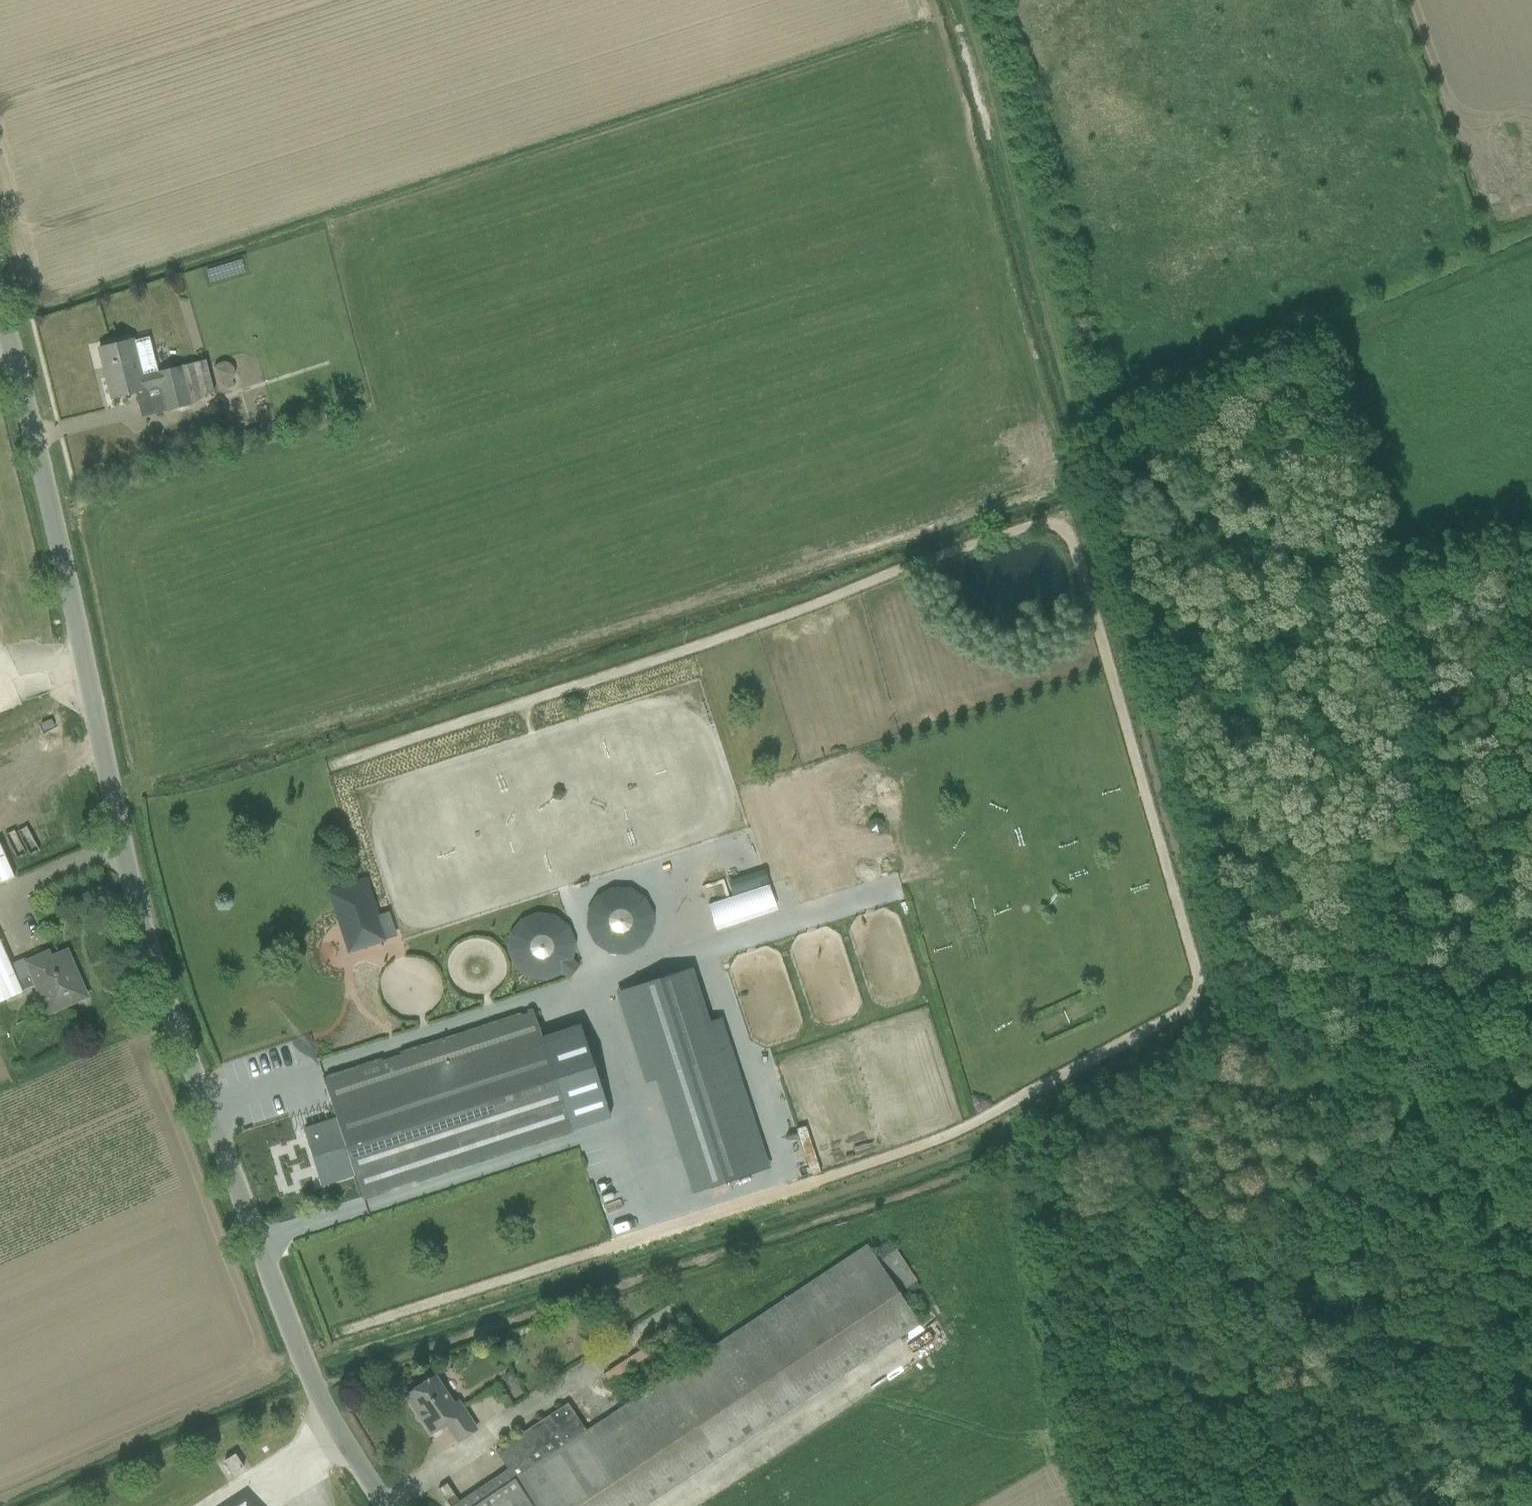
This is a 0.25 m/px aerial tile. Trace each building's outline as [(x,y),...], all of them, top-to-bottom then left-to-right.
[(131,340),(99,348),(112,398),(135,392),(160,386),(166,411),(168,411),(190,405),(180,365),(157,371),(149,337),(131,342),(131,340)] [(257,428),(243,432),(245,440),(259,435),(257,428)] [(1,882),(14,876),(0,843),(0,880),(1,882)] [(350,950),(384,939),(365,883),(332,894),(350,950)] [(595,887),(592,948),(651,951),(654,890),(595,887)] [(561,907),(505,927),(526,984),(581,964),(561,907)] [(0,939),(0,1002),(23,991),(22,990),(17,978),(0,939)] [(67,952),(53,958),(44,962),(41,955),(27,961),(32,972),(17,978),(22,990),(33,985),(47,1013),(67,1004),(86,996),(67,952)] [(626,989),(655,1079),(721,1057),(692,968),(626,989)] [(354,1174),(362,1198),(572,1129),(534,1012),(324,1080),(336,1119),(304,1129),(311,1151),(312,1151),(316,1162),(315,1163),(322,1184),(354,1174)] [(688,1475),(920,1322),(904,1297),(920,1287),(888,1239),(872,1250),(868,1244),(587,1431),(568,1403),(495,1450),(508,1469),(459,1501),(447,1483),(438,1488),(450,1505),(643,1505),(688,1475)] [(608,1382),(649,1355),(644,1347),(603,1374),(608,1382)] [(507,1383),(513,1383),(516,1378),(513,1372),(507,1372),(504,1377),(507,1383)] [(432,1433),(446,1423),(458,1441),(476,1429),(458,1401),(454,1404),(435,1376),(406,1395),(417,1411),(417,1412),(424,1423),(425,1423),(432,1433)] [(225,1461),(233,1473),(243,1467),(235,1454),(225,1461)]
